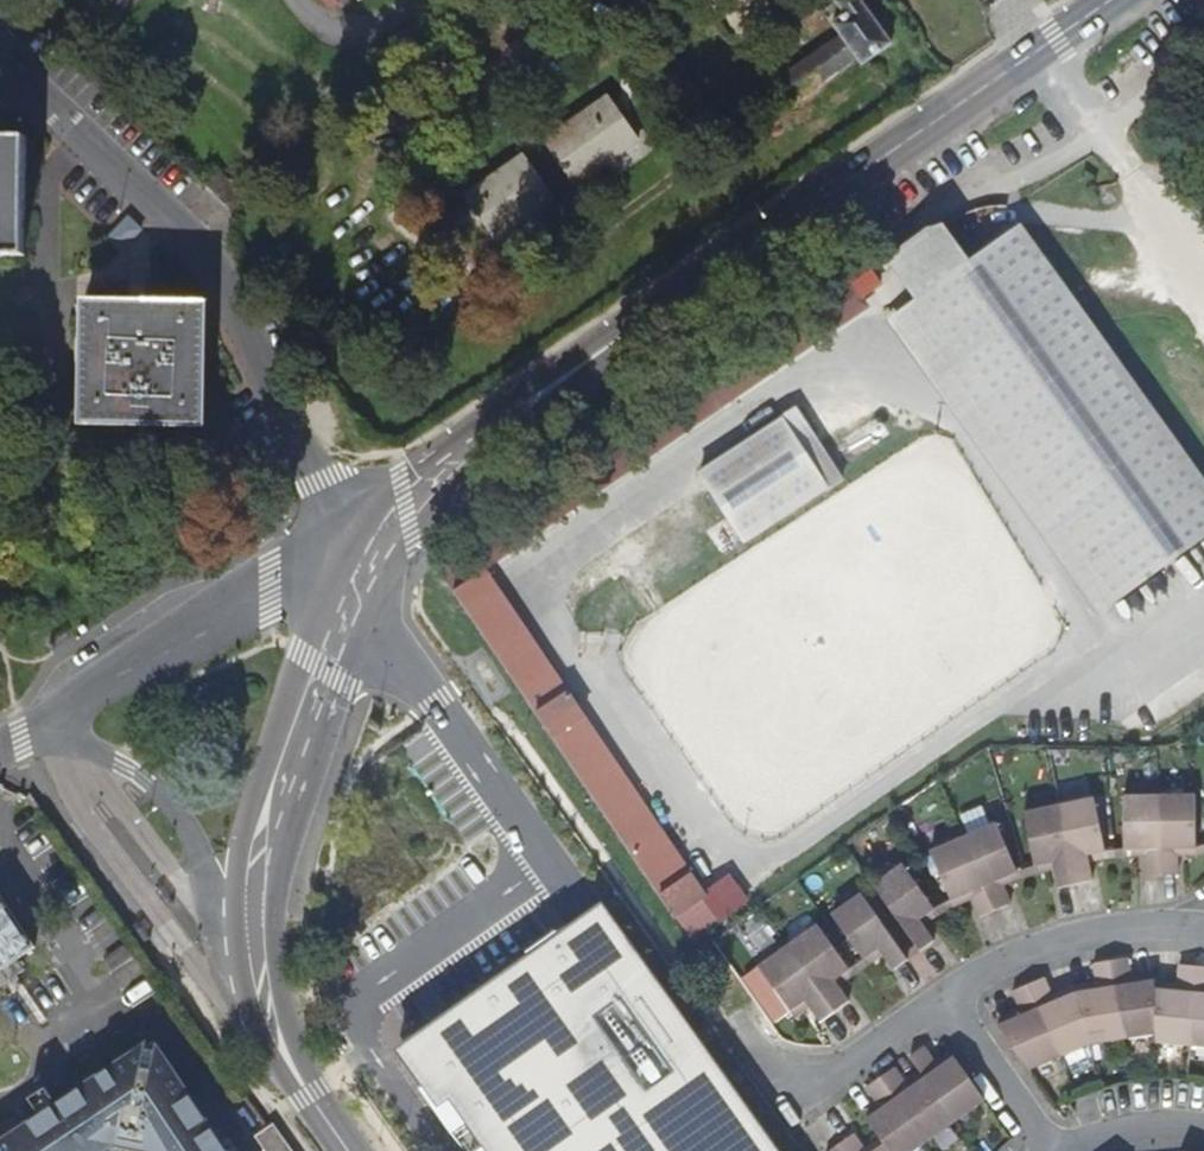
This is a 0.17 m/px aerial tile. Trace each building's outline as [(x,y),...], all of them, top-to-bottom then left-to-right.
[(861,0),(841,0),(837,3),(846,16),(834,24),(842,35),(781,77),(796,100),(858,57),(862,63),(891,43),(861,0)] [(499,234),(644,135),(614,92),(549,137),(539,124),(520,137),(529,151),(469,192),(499,234)] [(17,137),(0,137),(0,253),(15,253),(17,137)] [(127,215),(106,238),(121,252),(142,229),(127,215)] [(947,226),(901,254),(1132,585),(1203,537),(1203,479),(1025,230),(972,260),(947,226)] [(840,303),(851,318),(867,305),(856,291),(840,303)] [(1131,597),(926,300),(905,315),(1110,611),(1131,597)] [(194,422),(196,306),(79,304),(77,420),(194,422)] [(480,561),(709,405),(697,387),(468,543),(480,561)] [(486,569),(715,413),(709,405),(480,561),(486,569)] [(787,418),(710,469),(746,526),(821,479),(787,418)] [(453,591),(486,569),(480,561),(468,543),(461,548),(436,565),(453,591)] [(585,717),(486,569),(453,591),(675,919),(707,897),(665,835),(661,838),(580,720),(585,717)] [(665,835),(585,717),(580,720),(661,838),(665,835)] [(1195,848),(1195,795),(1160,796),(1161,875),(1178,875),(1177,856),(1177,849),(1195,848)] [(1161,875),(1160,796),(1124,796),(1125,849),(1143,849),(1143,856),(1143,875),(1161,875)] [(1105,851),(1093,799),(1059,806),(1076,884),(1093,881),(1089,863),(1087,855),(1105,851)] [(1076,884),(1059,806),(1024,814),(1035,867),(1053,863),(1055,870),(1059,888),(1076,884)] [(987,810),(963,814),(966,830),(990,826),(987,810)] [(1017,872),(996,823),(963,837),(995,910),(1011,903),(1003,886),(1000,880),(1017,872)] [(995,910),(963,837),(931,851),(952,900),(968,893),(971,900),(978,917),(995,910)] [(1203,850),(1203,843),(1195,848),(1195,856),(1203,850)] [(1116,857),(1115,849),(1105,851),(1087,855),(1089,863),(1116,857)] [(1027,876),(1055,870),(1053,863),(1035,867),(1024,869),(1027,876)] [(934,909),(902,865),(873,885),(916,945),(920,951),(934,941),(923,926),(919,920),(934,909)] [(1003,886),(1027,876),(1024,869),(1017,872),(1000,880),(1003,886)] [(689,939),(748,900),(733,879),(707,897),(675,919),(689,939)] [(946,910),(971,900),(968,893),(952,900),(943,903),(946,910)] [(904,953),(861,894),(832,915),(864,959),(878,949),(883,955),(893,970),(908,959),(904,953)] [(0,900),(0,968),(13,960),(31,949),(0,900)] [(702,1044),(599,900),(397,1044),(480,1150),(779,1150),(702,1044)] [(923,926),(946,910),(943,903),(934,909),(919,920),(923,926)] [(849,970),(817,926),(789,946),(836,1011),(850,1001),(839,986),(835,980),(849,970)] [(908,959),(920,951),(916,945),(904,953),(908,959)] [(836,1011),(789,946),(759,967),(791,1011),(806,1001),(810,1007),(820,1022),(836,1011)] [(861,970),(883,955),(878,949),(864,959),(857,964),(861,970)] [(1155,990),(1155,981),(1132,985),(1131,978),(1127,958),(1111,961),(1123,1039),(1156,1034),(1155,990)] [(19,971),(13,960),(0,968),(0,983),(19,971)] [(1123,1039),(1111,961),(1094,964),(1097,983),(1098,990),(1076,994),(1091,1044),(1123,1039)] [(839,986),(861,970),(857,964),(849,970),(835,980),(839,986)] [(1190,1046),(1197,967),(1180,966),(1179,983),(1178,992),(1155,990),(1156,1034),(1157,1043),(1190,1046)] [(1197,967),(1190,1046),(1203,1047),(1203,968),(1197,967)] [(1155,981),(1154,974),(1131,978),(1132,985),(1155,981)] [(1091,1044),(1076,994),(1055,1002),(1053,995),(1045,978),(1029,985),(1060,1057),(1091,1044)] [(1178,992),(1179,983),(1155,981),(1155,990),(1178,992)] [(1098,990),(1097,983),(1074,987),(1076,994),(1098,990)] [(1060,1057),(1029,985),(1013,991),(1020,1008),(1023,1016),(998,1026),(1029,1070),(1060,1057)] [(1076,994),(1074,987),(1053,995),(1055,1002),(1076,994)] [(795,1017),(810,1007),(806,1001),(791,1011),(795,1017)] [(998,1026),(1023,1016),(1020,1008),(993,1019),(998,1026)] [(158,1037),(0,1141),(0,1150),(233,1150),(158,1037)] [(985,1100),(954,1058),(939,1068),(935,1063),(924,1047),(910,1057),(921,1073),(925,1078),(955,1121),(985,1100)] [(1072,1077),(1088,1073),(1082,1051),(1066,1056),(1072,1077)] [(939,1068),(954,1058),(950,1052),(935,1063),(939,1068)] [(955,1121),(925,1078),(910,1089),(906,1083),(895,1068),(881,1078),(927,1142),(955,1121)] [(910,1089),(925,1078),(921,1073),(906,1083),(910,1089)] [(881,1078),(867,1088),(878,1103),(882,1109),(867,1120),(880,1139),(884,1144),(889,1150),(914,1150),(927,1142),(881,1078)] [(867,1120),(882,1109),(878,1103),(863,1114),(867,1120)] [(277,1120),(266,1126),(258,1130),(270,1150),(295,1150),(277,1120)] [(865,1150),(854,1134),(840,1144),(845,1150),(866,1150),(865,1150)] [(884,1144),(880,1139),(865,1150),(866,1150),(875,1150),(884,1144)]
